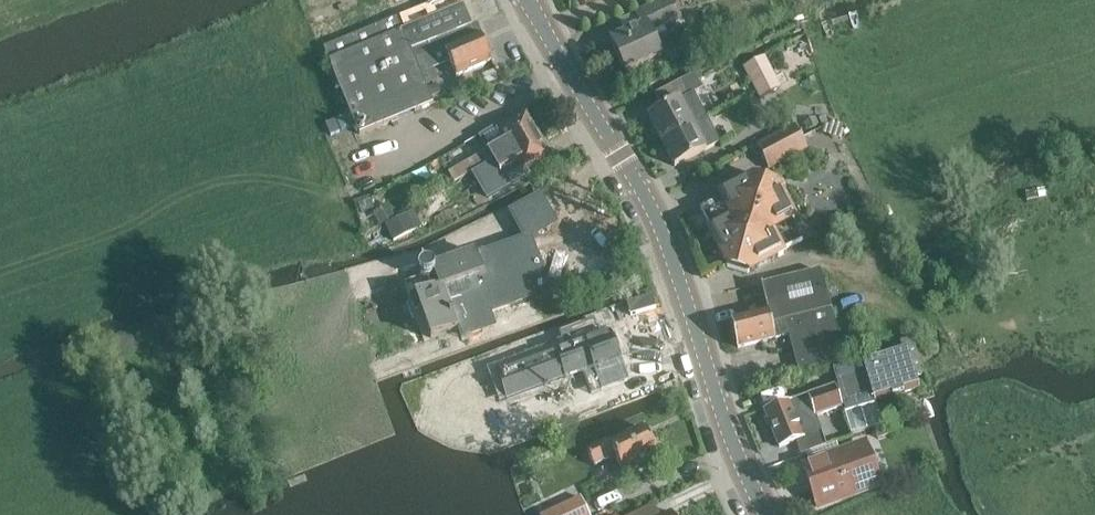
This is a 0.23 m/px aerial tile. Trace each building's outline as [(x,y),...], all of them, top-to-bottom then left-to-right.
[(428,6),(435,21),(464,9),(461,0),(426,0),(428,6)] [(663,56),(656,39),(653,32),(664,26),(682,18),(673,0),(663,0),(636,13),(641,25),(611,40),(626,73),(663,56)] [(428,6),(323,49),(359,136),(433,105),(415,63),(446,50),(435,21),(428,6)] [(464,9),(435,21),(446,50),(481,35),(477,27),(473,29),(464,9)] [(664,26),(653,32),(656,39),(668,33),(664,26)] [(481,35),(446,50),(457,76),(492,62),(491,59),(492,57),(489,51),(487,50),(481,35)] [(743,67),(758,99),(772,92),(764,76),(770,73),(762,58),(743,67)] [(495,70),(482,76),(487,86),(500,80),(495,70)] [(662,141),(693,125),(706,118),(694,95),(703,89),(695,74),(655,95),(661,107),(648,115),(662,141)] [(488,152),(449,173),(456,185),(470,177),(539,136),(527,116),(502,130),(500,127),(480,138),(488,152)] [(706,118),(693,125),(662,141),(675,167),(721,144),(708,117),(706,118)] [(824,117),(818,120),(822,128),(829,124),(825,117),(824,117)] [(815,118),(805,123),(808,130),(818,125),(815,118)] [(756,148),(768,171),(807,150),(795,127),(756,148)] [(539,136),(470,177),(476,187),(497,175),(517,163),(523,173),(551,157),(539,136)] [(720,200),(701,211),(712,231),(710,233),(728,267),(748,273),(781,255),(781,254),(800,243),(790,224),(793,222),(774,186),(754,179),(720,196),(720,200)] [(1037,188),(1025,191),(1027,201),(1039,198),(1037,188)] [(532,234),(552,222),(540,198),(511,214),(522,237),(476,253),(475,250),(431,264),(429,263),(425,263),(421,264),(419,265),(418,268),(418,270),(418,272),(419,275),(408,288),(412,297),(409,298),(425,341),(458,329),(460,334),(493,321),(487,298),(503,292),(508,306),(538,296),(535,284),(547,279),(532,234)] [(379,210),(374,213),(381,225),(384,223),(395,218),(388,205),(379,210)] [(407,213),(386,224),(394,241),(416,230),(407,213)] [(367,220),(362,222),(365,228),(370,226),(367,220)] [(846,359),(838,334),(819,273),(760,286),(768,311),(731,322),(738,349),(788,337),(798,373),(846,359)] [(329,279),(316,284),(320,298),(334,294),(329,279)] [(583,372),(591,395),(602,391),(628,382),(610,333),(601,337),(594,320),(559,333),(565,350),(498,375),(507,400),(561,380),(565,378),(566,379),(570,378),(570,377),(583,372)] [(882,425),(875,402),(919,390),(916,379),(924,377),(912,338),(899,341),(901,350),(834,369),(847,412),(849,412),(856,433),(882,425)] [(194,360),(179,365),(183,375),(198,370),(194,360)] [(826,445),(822,431),(817,417),(842,408),(840,401),(835,387),(764,412),(778,447),(796,441),(800,454),(826,445)] [(383,391),(368,397),(372,407),(386,402),(383,391)] [(887,426),(873,430),(878,442),(891,437),(887,426)] [(638,465),(658,455),(656,452),(659,450),(653,438),(650,440),(645,429),(612,444),(609,439),(588,450),(596,466),(616,457),(623,471),(626,471),(628,474),(638,469),(638,465)] [(809,465),(823,505),(878,486),(864,447),(809,465)] [(542,514),(589,514),(580,496),(569,501),(542,514)] [(653,505),(632,514),(658,514),(653,505)]
